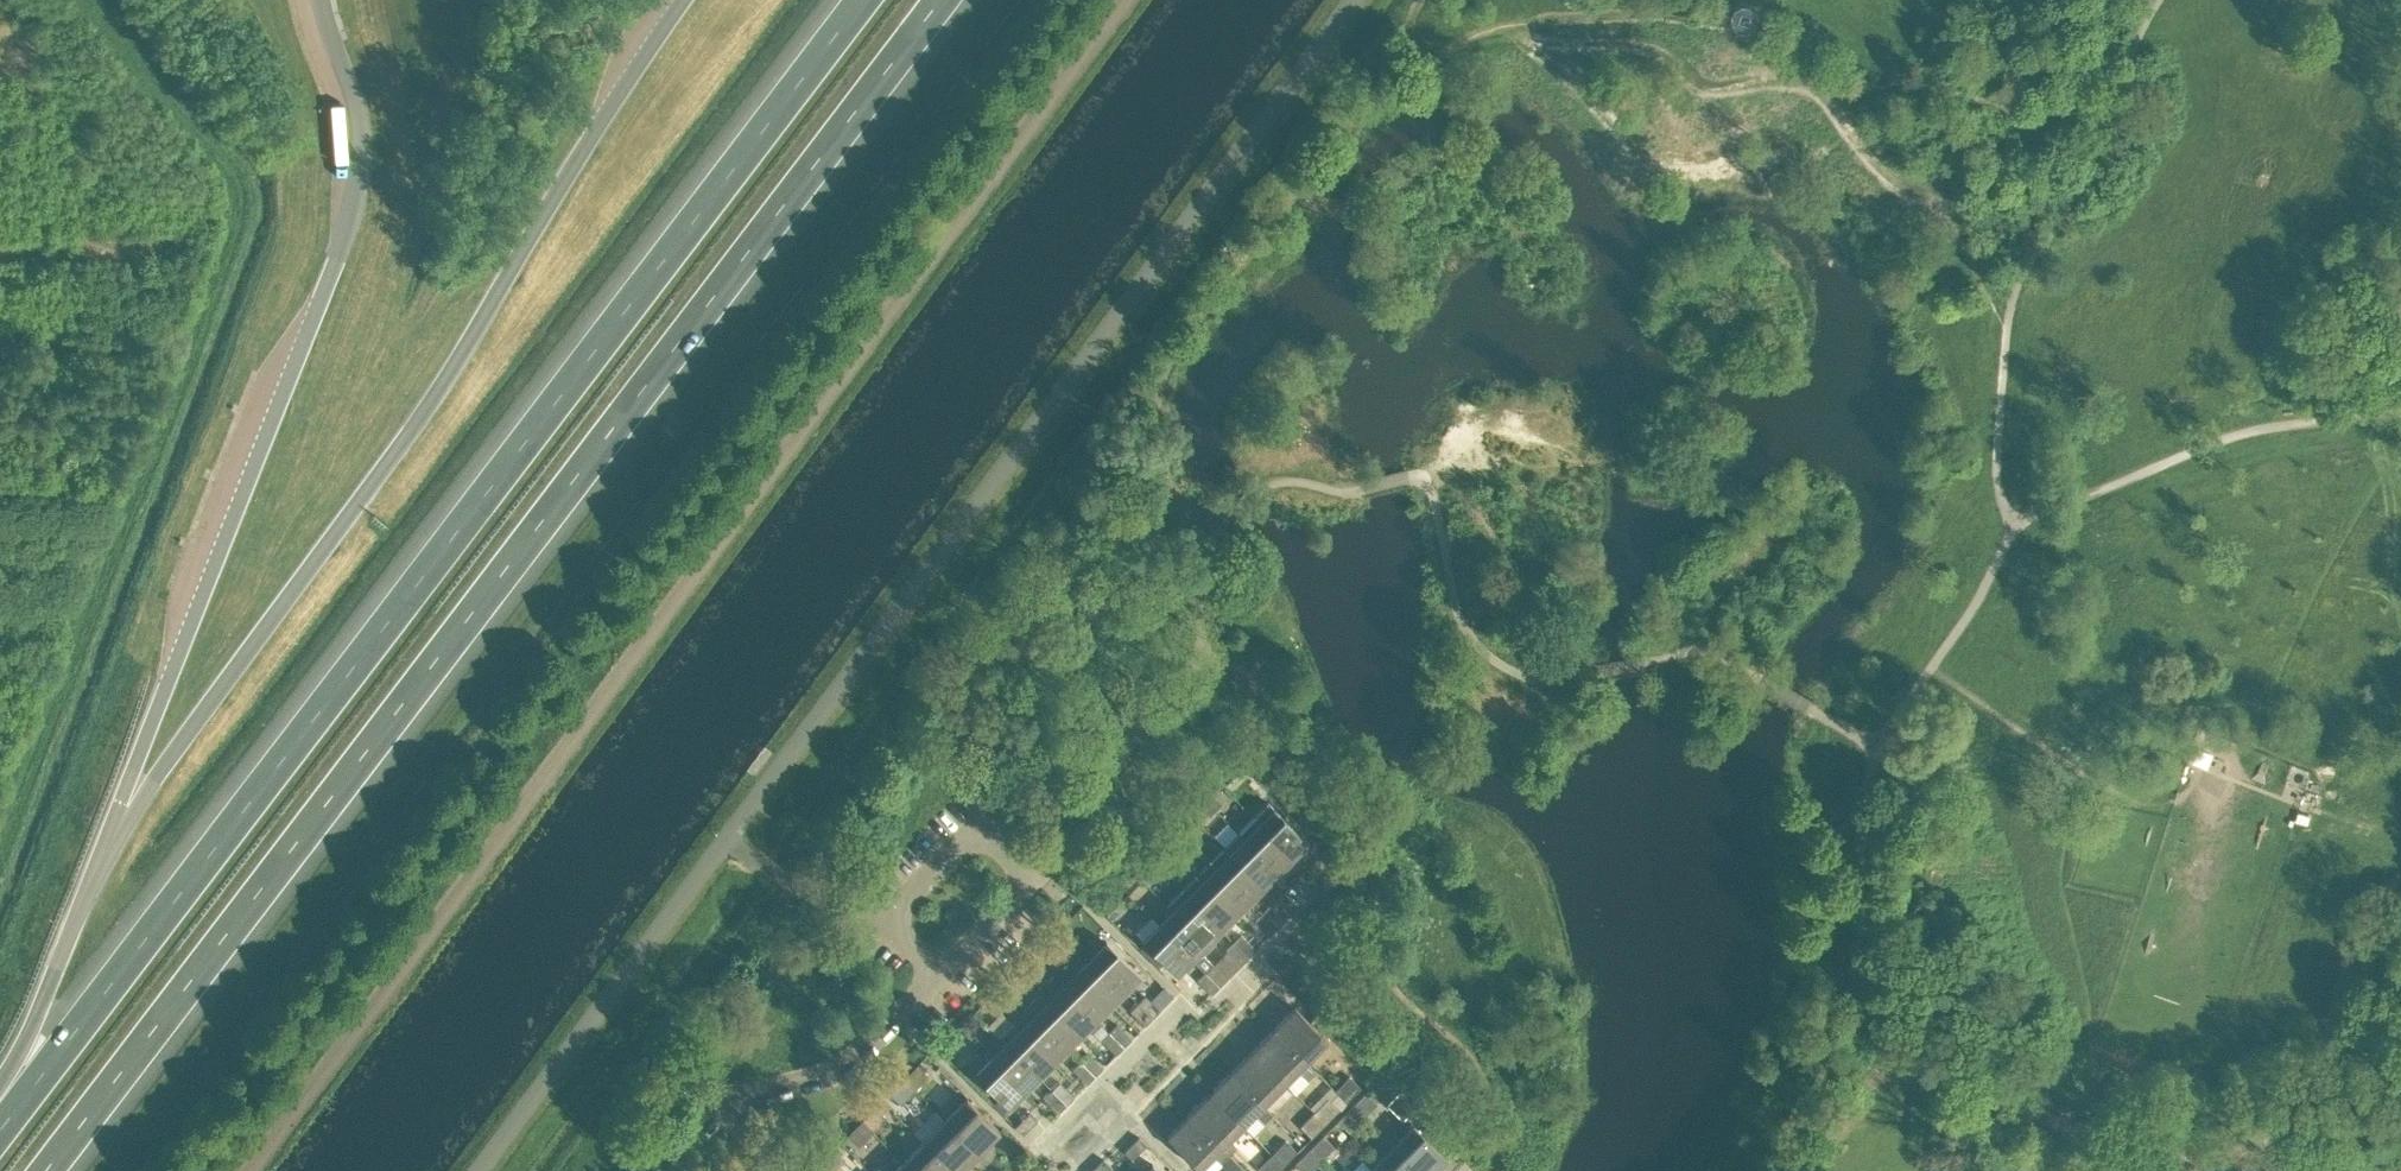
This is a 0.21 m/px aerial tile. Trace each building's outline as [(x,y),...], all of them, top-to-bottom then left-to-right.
[(1252,816),(1293,857),(1308,841),(1267,801),(1252,816)] [(1237,831),(1278,872),(1283,877),(1298,862),(1293,857),(1252,816),(1237,831)] [(1223,846),(1264,886),(1278,872),(1237,831),(1223,846)] [(1318,856),(1327,847),(1320,839),(1310,849),(1318,856)] [(1209,860),(1249,900),(1264,886),(1223,846),(1209,860)] [(1313,861),(1320,869),(1335,854),(1327,847),(1318,856),(1313,861)] [(1194,875),(1235,915),(1249,900),(1209,860),(1194,875)] [(1180,889),(1220,929),(1235,915),(1194,875),(1180,889)] [(1298,876),(1290,884),(1305,898),(1313,890),(1298,876)] [(1283,891),(1297,906),(1305,898),(1290,884),(1283,891)] [(1171,909),(1209,947),(1214,942),(1213,937),(1220,929),(1180,889),(1165,904),(1171,909)] [(1269,905),(1262,913),(1276,927),(1284,919),(1269,905)] [(1192,958),(1204,971),(1219,985),(1226,977),(1212,963),(1202,954),(1209,947),(1171,909),(1157,924),(1192,958)] [(1254,920),(1269,935),(1276,927),(1262,913),(1254,920)] [(1177,974),(1192,958),(1157,924),(1142,939),(1177,974)] [(1059,928),(1050,936),(1056,942),(1061,942),(1067,936),(1059,928)] [(1241,934),(1233,942),(1247,956),(1255,948),(1241,934)] [(1105,940),(1090,955),(1125,990),(1140,974),(1105,940)] [(1247,956),(1233,942),(1225,949),(1240,964),(1247,956)] [(1090,955),(1076,969),(1111,1004),(1125,990),(1090,955)] [(1044,966),(1034,957),(1023,967),(1033,977),(1044,966)] [(1076,969),(1061,984),(1096,1019),(1111,1004),(1076,969)] [(1219,985),(1204,971),(1196,978),(1211,993),(1219,985)] [(1061,984),(1047,998),(1082,1033),(1096,1019),(1061,984)] [(1041,991),(1026,1006),(1067,1048),(1082,1033),(1047,998),(1041,991)] [(1145,994),(1137,1002),(1152,1016),(1160,1009),(1145,994)] [(1130,1010),(1144,1024),(1152,1016),(1137,1002),(1130,1010)] [(1026,1006),(1011,1021),(1053,1062),(1067,1048),(1026,1006)] [(1294,1006),(1272,1028),(1305,1061),(1328,1039),(1294,1006)] [(1011,1021),(997,1035),(1039,1077),(1053,1062),(1011,1021)] [(1116,1023),(1109,1031),(1123,1045),(1131,1038),(1116,1023)] [(1272,1028),(1251,1049),(1284,1082),(1305,1061),(1272,1028)] [(1123,1045),(1109,1031),(1101,1039),(1115,1053),(1123,1045)] [(982,1050),(989,1057),(989,1056),(1024,1091),(1039,1077),(997,1035),(982,1050)] [(1251,1049),(1230,1070),(1263,1103),(1284,1082),(1251,1049)] [(1088,1052),(1080,1060),(1094,1075),(1102,1067),(1088,1052)] [(989,1056),(989,1057),(974,1072),(1009,1106),(1024,1091),(989,1056)] [(1072,1068),(1086,1082),(1087,1082),(1094,1075),(1080,1060),(1072,1068)] [(917,1064),(903,1078),(914,1089),(928,1075),(917,1064)] [(1263,1103),(1230,1070),(1209,1091),(1242,1124),(1254,1113),(1263,1121),(1272,1112),(1263,1103)] [(1334,1089),(1345,1100),(1360,1086),(1348,1075),(1334,1089)] [(914,1089),(903,1078),(889,1092),(900,1103),(914,1089)] [(1379,1078),(1370,1087),(1377,1094),(1382,1094),(1389,1088),(1379,1078)] [(1059,1081),(1051,1089),(1066,1103),(1073,1096),(1059,1081)] [(1043,1097),(1058,1111),(1066,1103),(1051,1089),(1043,1097)] [(1209,1091),(1188,1113),(1228,1154),(1236,1146),(1228,1139),(1242,1124),(1209,1091)] [(1365,1091),(1351,1105),(1362,1116),(1376,1102),(1365,1091)] [(1327,1096),(1313,1111),(1324,1122),(1338,1108),(1327,1096)] [(966,1097),(944,1119),(977,1152),(999,1130),(966,1097)] [(1362,1116),(1351,1105),(1337,1119),(1348,1131),(1362,1116)] [(875,1106),(860,1121),(871,1132),(886,1117),(875,1106)] [(1015,1126),(1022,1133),(1037,1119),(1029,1111),(1015,1126)] [(1324,1122),(1313,1111),(1299,1124),(1310,1135),(1324,1122)] [(1228,1154),(1188,1113),(1166,1135),(1199,1168),(1213,1154),(1221,1161),(1228,1154)] [(923,1141),(953,1170),(959,1170),(977,1152),(944,1119),(923,1141)] [(871,1132),(860,1121),(847,1134),(858,1145),(871,1132)] [(1381,1138),(1414,1170),(1431,1170),(1446,1157),(1412,1123),(1398,1138),(1390,1130),(1381,1138)] [(1321,1135),(1308,1149),(1319,1160),(1333,1146),(1321,1135)] [(1131,1158),(1146,1143),(1138,1136),(1124,1150),(1131,1158)] [(1369,1168),(1372,1170),(1414,1170),(1381,1138),(1374,1145),(1383,1154),(1369,1168)] [(1285,1139),(1270,1153),(1281,1164),(1296,1150),(1285,1139)] [(902,1162),(911,1170),(953,1170),(923,1141),(902,1162)] [(819,1162),(828,1170),(833,1170),(844,1159),(833,1148),(819,1162)] [(1308,1149),(1295,1162),(1303,1170),(1308,1170),(1319,1160),(1308,1149)] [(1270,1153),(1256,1166),(1261,1170),(1274,1170),(1281,1164),(1270,1153)] [(1095,1165),(1100,1170),(1116,1170),(1103,1158),(1095,1165)] [(819,1162),(810,1170),(828,1170),(819,1162)] [(893,1170),(911,1170),(902,1162),(893,1170)] [(1151,1162),(1143,1170),(1160,1170),(1151,1162)]
